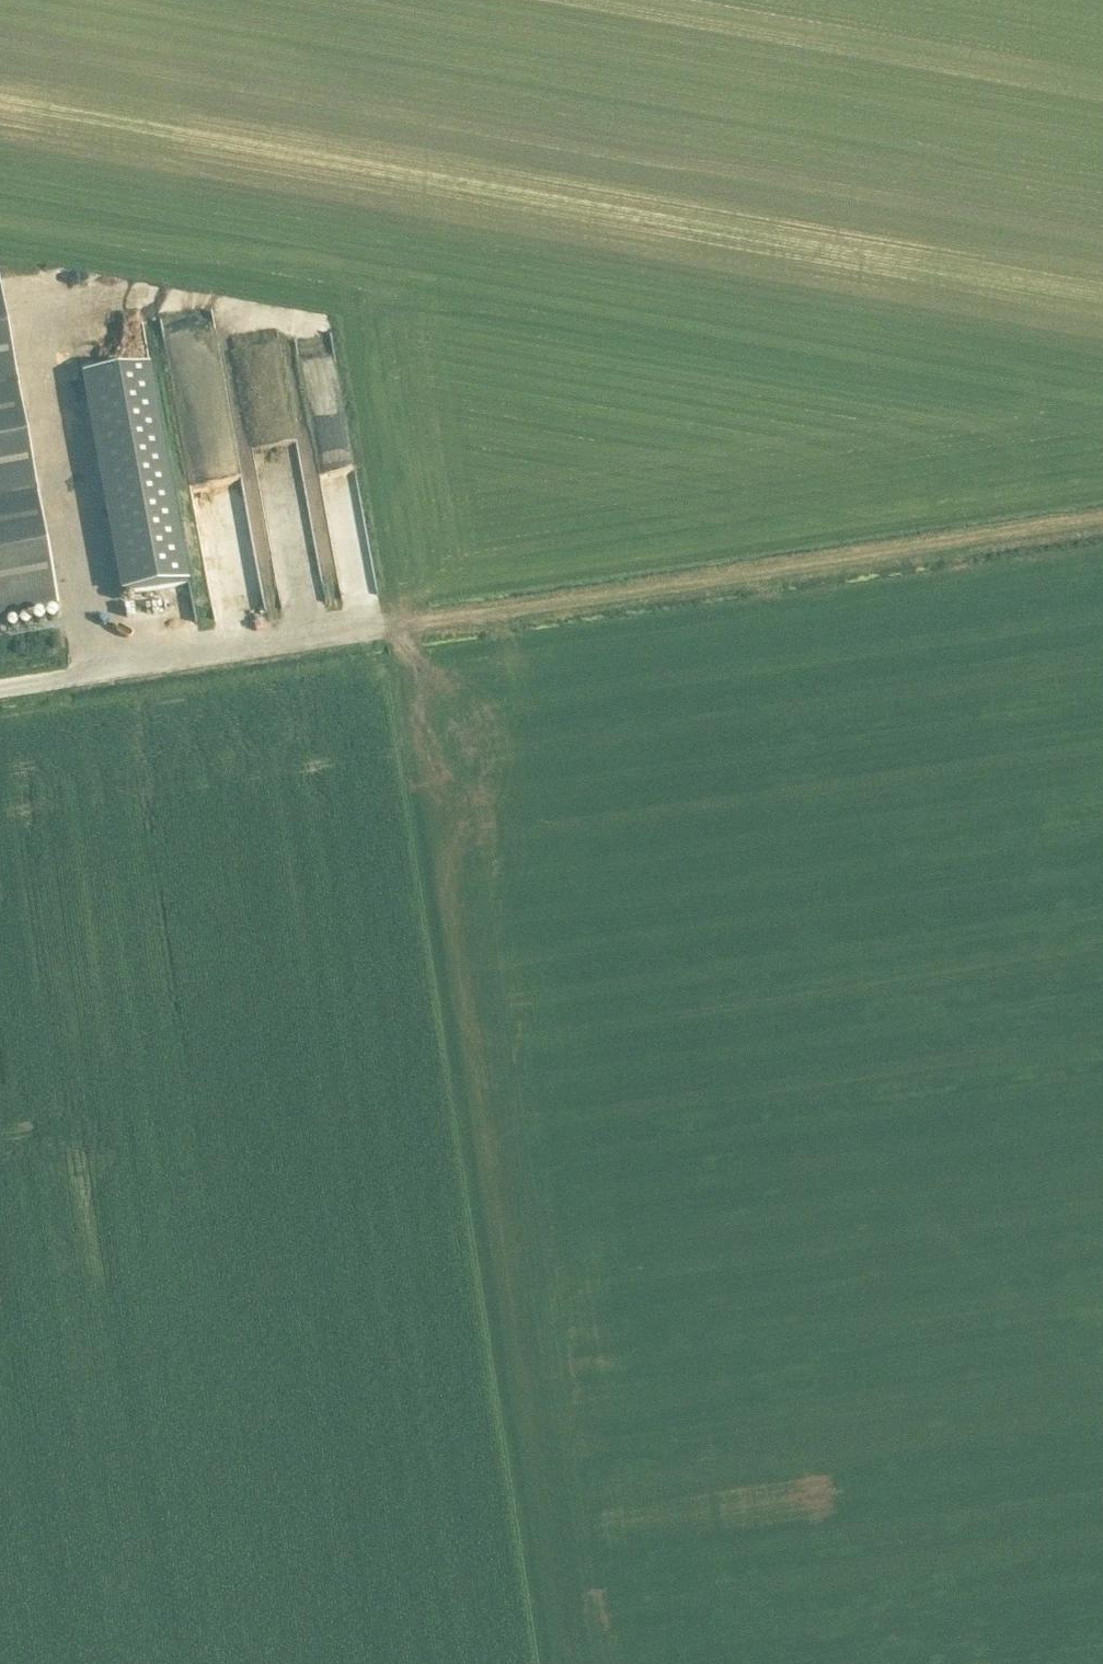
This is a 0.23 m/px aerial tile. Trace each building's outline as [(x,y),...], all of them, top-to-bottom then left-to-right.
[(57,605),(36,492),(0,290),(0,616),(57,605)] [(82,376),(122,594),(186,582),(147,365),(82,376)]
